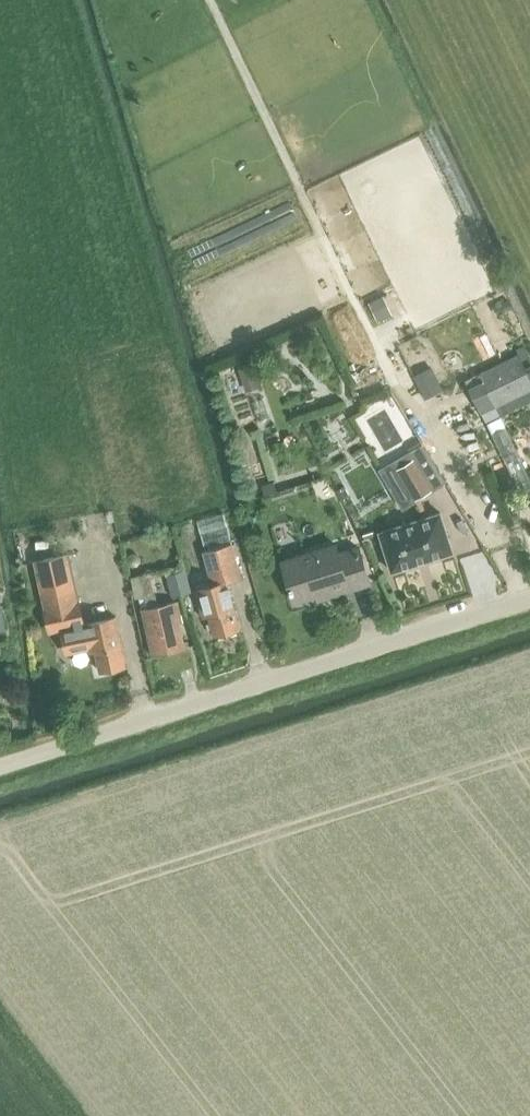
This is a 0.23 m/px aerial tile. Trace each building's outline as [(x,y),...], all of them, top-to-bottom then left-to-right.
[(379,296),(369,301),(378,319),(388,314),(379,296)] [(480,373),(495,405),(529,388),(529,377),(519,354),(480,373)] [(251,364),(239,368),(245,387),(258,382),(251,364)] [(414,458),(397,468),(415,499),(432,488),(414,458)] [(273,481),(262,485),(265,493),(276,490),(273,481)] [(440,511),(379,531),(391,570),(453,551),(440,511)] [(214,635),(239,628),(226,580),(241,576),(232,542),(202,550),(210,584),(195,588),(202,616),(208,615),(214,635)] [(329,589),(330,594),(369,582),(358,546),(338,553),(335,543),(282,560),(294,600),(329,589)] [(69,551),(34,558),(44,606),(50,631),(60,629),(66,654),(89,649),(89,651),(95,650),(99,670),(125,665),(115,616),(84,622),(72,567),(69,553),(69,551)] [(128,555),(126,559),(127,563),(131,566),(135,566),(139,563),(140,559),(139,555),(135,552),(131,552),(128,555)] [(186,568),(166,574),(172,596),(192,591),(186,568)] [(143,609),(153,653),(184,646),(177,615),(180,615),(177,601),(143,609)]
